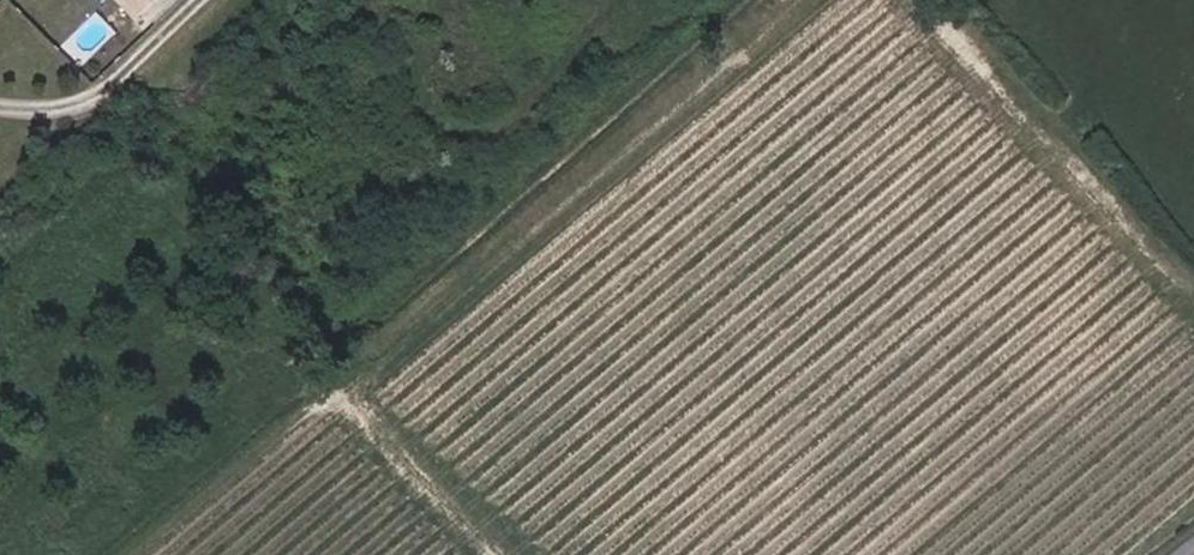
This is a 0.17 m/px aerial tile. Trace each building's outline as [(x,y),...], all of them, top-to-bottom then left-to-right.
[(139,15),(155,0),(124,0),(139,15)]
